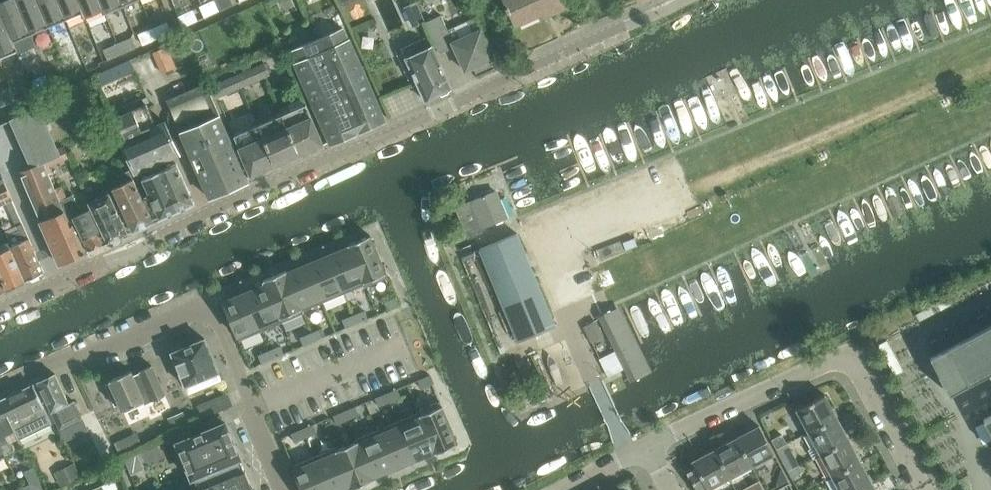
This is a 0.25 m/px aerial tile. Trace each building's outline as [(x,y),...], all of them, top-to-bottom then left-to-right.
[(16,0),(5,0),(0,2),(0,12),(0,13),(1,13),(13,44),(14,43),(31,36),(16,0)] [(37,0),(16,0),(31,36),(49,29),(37,0)] [(58,0),(37,0),(49,29),(67,21),(58,0)] [(78,0),(58,0),(67,21),(83,14),(84,14),(78,0)] [(98,0),(78,0),(84,14),(83,14),(86,23),(105,15),(98,0)] [(119,0),(98,0),(105,15),(123,8),(119,0)] [(231,0),(215,0),(214,1),(219,11),(233,5),(231,0)] [(516,27),(553,10),(554,13),(567,8),(565,4),(574,0),(504,0),(516,27)] [(219,11),(214,1),(200,7),(205,17),(219,11)] [(426,22),(416,2),(405,7),(414,28),(426,22)] [(198,21),(193,10),(179,17),(184,27),(198,21)] [(0,13),(0,60),(18,53),(14,43),(13,44),(1,13),(0,13)] [(476,70),(479,75),(495,68),(493,62),(497,60),(479,16),(449,29),(443,15),(428,22),(442,54),(456,47),(468,74),(476,70)] [(171,33),(167,22),(153,28),(157,39),(171,33)] [(157,39),(153,28),(139,34),(143,45),(157,39)] [(385,120),(349,41),(348,42),(342,28),(290,51),(296,64),(295,65),(330,145),(385,120)] [(136,48),(132,37),(117,44),(122,54),(136,48)] [(429,37),(402,49),(407,59),(406,59),(425,100),(438,94),(442,96),(449,93),(450,88),(452,88),(429,37)] [(122,54),(117,44),(104,50),(108,60),(122,54)] [(270,76),(265,62),(257,66),(263,79),(270,76)] [(263,79),(257,66),(250,69),(256,82),(263,79)] [(256,82),(250,69),(243,72),(248,85),(256,82)] [(241,88),(235,75),(228,78),(234,91),(241,88)] [(234,91),(228,78),(220,81),(226,95),(234,91)] [(226,95),(220,81),(212,85),(218,98),(226,95)] [(248,180),(223,124),(205,83),(172,97),(187,129),(180,132),(208,198),(248,180)] [(165,121),(157,125),(148,104),(117,118),(126,138),(121,141),(135,173),(180,154),(165,121)] [(324,144),(306,104),(282,114),(300,155),(324,144)] [(39,108),(9,121),(30,168),(43,163),(46,162),(60,155),(59,152),(57,149),(39,108)] [(300,155),(282,114),(258,125),(276,165),(300,155)] [(276,165),(258,125),(234,135),(251,176),(276,165)] [(69,220),(61,201),(43,163),(30,168),(20,173),(61,265),(86,253),(73,225),(71,225),(69,220)] [(194,204),(176,165),(165,170),(163,166),(151,171),(153,175),(171,214),(194,204)] [(153,223),(139,192),(129,170),(118,176),(121,184),(113,187),(133,232),(153,223)] [(171,214),(153,175),(143,179),(149,194),(145,195),(143,190),(139,192),(153,223),(171,214)] [(4,180),(0,182),(0,206),(13,201),(4,180)] [(509,218),(498,191),(497,190),(461,204),(474,232),(509,218)] [(128,234),(111,196),(108,191),(98,195),(100,199),(90,203),(108,243),(113,245),(121,241),(123,236),(128,234)] [(107,244),(91,210),(82,214),(74,198),(66,202),(65,199),(61,201),(69,220),(74,218),(89,252),(107,244)] [(45,272),(30,238),(23,223),(18,226),(19,230),(8,235),(27,280),(45,272)] [(556,326),(517,233),(480,249),(518,342),(556,326)] [(365,285),(366,287),(388,278),(371,235),(348,245),(348,247),(350,246),(366,285),(365,285)] [(328,255),(344,293),(365,285),(366,285),(350,246),(348,247),(328,255)] [(8,289),(24,282),(9,248),(0,252),(0,272),(8,289)] [(323,302),(344,293),(328,255),(307,264),(323,302)] [(302,311),(303,311),(323,302),(307,264),(287,273),(286,273),(302,311)] [(266,284),(282,322),(304,313),(303,311),(302,311),(286,273),(287,273),(286,271),(264,280),(266,285),(266,284)] [(245,293),(261,331),(282,322),(266,284),(266,285),(245,293)] [(245,293),(223,302),(240,340),(261,331),(245,293)] [(399,305),(396,298),(385,302),(388,310),(399,305)] [(620,307),(599,317),(630,382),(652,371),(620,307)] [(357,323),(368,318),(365,311),(354,315),(357,323)] [(357,323),(354,315),(342,320),(346,328),(357,323)] [(603,330),(598,319),(584,326),(589,337),(603,330)] [(930,357),(950,394),(990,372),(990,325),(930,357)] [(312,333),(315,341),(326,336),(323,328),(312,333)] [(315,341),(312,333),(300,338),(304,345),(315,341)] [(219,372),(205,339),(171,352),(185,386),(219,372)] [(270,351),(273,358),(284,353),(281,346),(270,351)] [(262,363),(273,358),(270,351),(259,355),(262,363)] [(165,395),(152,365),(139,371),(140,372),(134,375),(131,370),(110,380),(111,383),(106,385),(115,405),(120,403),(123,410),(143,401),(144,405),(165,395)] [(69,403),(56,374),(37,383),(60,430),(83,419),(74,401),(69,403)] [(433,384),(429,376),(418,381),(421,388),(433,384)] [(50,421),(35,386),(2,401),(16,432),(17,436),(50,421)] [(390,402),(401,397),(398,389),(387,394),(390,402)] [(203,417),(233,405),(228,393),(198,405),(203,417)] [(379,406),(390,402),(387,394),(376,399),(379,406)] [(837,416),(825,394),(796,410),(808,432),(837,416)] [(2,401),(0,402),(0,445),(5,455),(6,458),(14,454),(6,436),(16,432),(2,401)] [(435,451),(435,453),(458,443),(440,401),(418,411),(418,413),(420,412),(436,450),(435,451)] [(348,419),(359,415),(356,407),(345,412),(348,419)] [(348,419),(345,412),(334,416),(337,424),(348,419)] [(414,459),(435,451),(436,450),(420,412),(418,413),(398,421),(414,459)] [(849,438),(837,416),(808,432),(815,446),(809,450),(814,458),(820,454),(849,438)] [(377,430),(393,468),(414,459),(398,421),(377,430)] [(246,470),(245,470),(240,458),(226,423),(177,443),(192,478),(194,477),(199,489),(198,489),(254,489),(246,470)] [(306,437),(317,432),(314,425),(303,430),(306,437)] [(774,454),(759,425),(737,438),(752,466),(774,454)] [(306,437),(303,430),(292,434),(295,442),(306,437)] [(357,441),(372,477),(373,477),(393,468),(377,430),(355,439),(356,442),(357,441)] [(127,446),(143,441),(140,432),(124,437),(127,446)] [(783,437),(773,443),(776,449),(787,443),(783,437)] [(752,466),(737,438),(714,450),(730,478),(752,466)] [(861,460),(849,438),(820,454),(832,476),(861,460)] [(350,486),(351,488),(374,479),(373,477),(372,477),(357,441),(356,442),(337,450),(336,450),(351,486),(350,486)] [(104,461),(95,443),(73,454),(82,471),(104,461)] [(350,486),(351,486),(336,450),(337,450),(336,447),(314,457),(328,489),(341,489),(350,486)] [(714,450),(692,461),(694,465),(685,469),(696,489),(708,489),(707,489),(730,478),(714,450)] [(292,466),(302,489),(328,489),(314,457),(292,466)] [(799,466),(795,459),(784,464),(788,472),(799,466)] [(861,460),(832,476),(839,489),(859,489),(873,483),(861,460)] [(74,465),(56,473),(62,486),(81,478),(74,465)] [(802,473),(799,466),(788,472),(792,479),(802,473)] [(21,489),(43,489),(33,468),(32,468),(25,472),(30,484),(21,489)] [(789,480),(782,469),(780,470),(775,484),(777,487),(789,480)] [(740,489),(768,489),(762,478),(740,489)] [(113,481),(102,486),(103,489),(115,489),(117,489),(113,481)]
